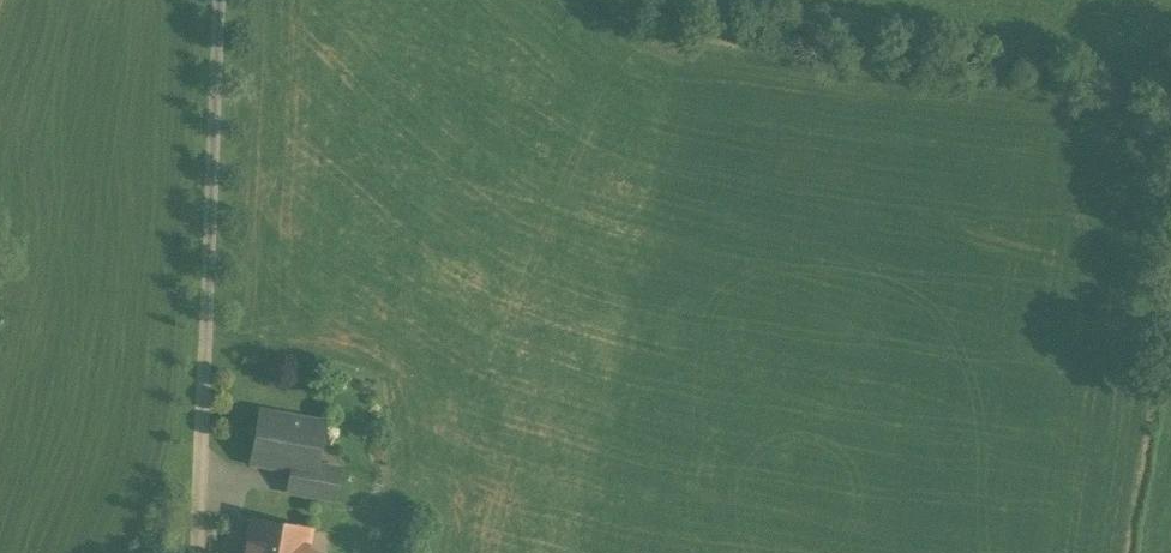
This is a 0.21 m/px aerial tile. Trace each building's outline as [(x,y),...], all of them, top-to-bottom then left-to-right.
[(321,423),(260,411),(258,425),(249,431),(255,440),(253,452),(267,455),(275,465),(294,469),(312,472),(313,471),(321,423)] [(336,475),(313,471),(312,472),(294,469),(290,490),(332,498),(336,475)] [(250,519),(244,552),(306,552),(310,530),(250,519)]
